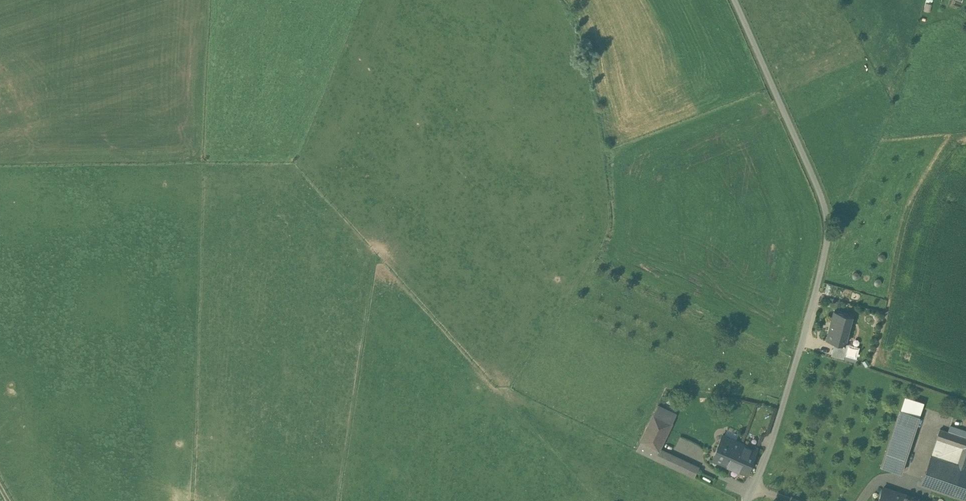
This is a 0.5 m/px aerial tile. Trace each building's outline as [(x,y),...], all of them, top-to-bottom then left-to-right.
[(853,315),(834,310),(827,339),(835,341),(845,344),(846,343),(853,315)] [(845,344),(835,341),(831,355),(844,358),(848,343),(846,343),(845,344)] [(658,405),(641,441),(659,449),(659,448),(676,414),(658,405)] [(920,416),(901,410),(882,465),(901,472),(920,416)] [(940,429),(937,438),(964,447),(965,448),(965,437),(940,429)] [(741,443),(723,435),(713,460),(731,467),(741,443)] [(659,449),(641,441),(637,449),(655,458),(659,449)] [(757,450),(741,443),(731,467),(747,475),(757,450)] [(964,447),(958,464),(965,467),(965,448),(964,447)] [(672,454),(659,448),(659,449),(655,458),(668,464),(672,454)] [(681,459),(672,454),(668,464),(677,468),(681,459)] [(922,482),(965,498),(965,467),(958,464),(931,455),(922,482)] [(699,467),(681,459),(677,468),(694,476),(699,467)] [(883,487),(879,500),(924,500),(883,487)]
